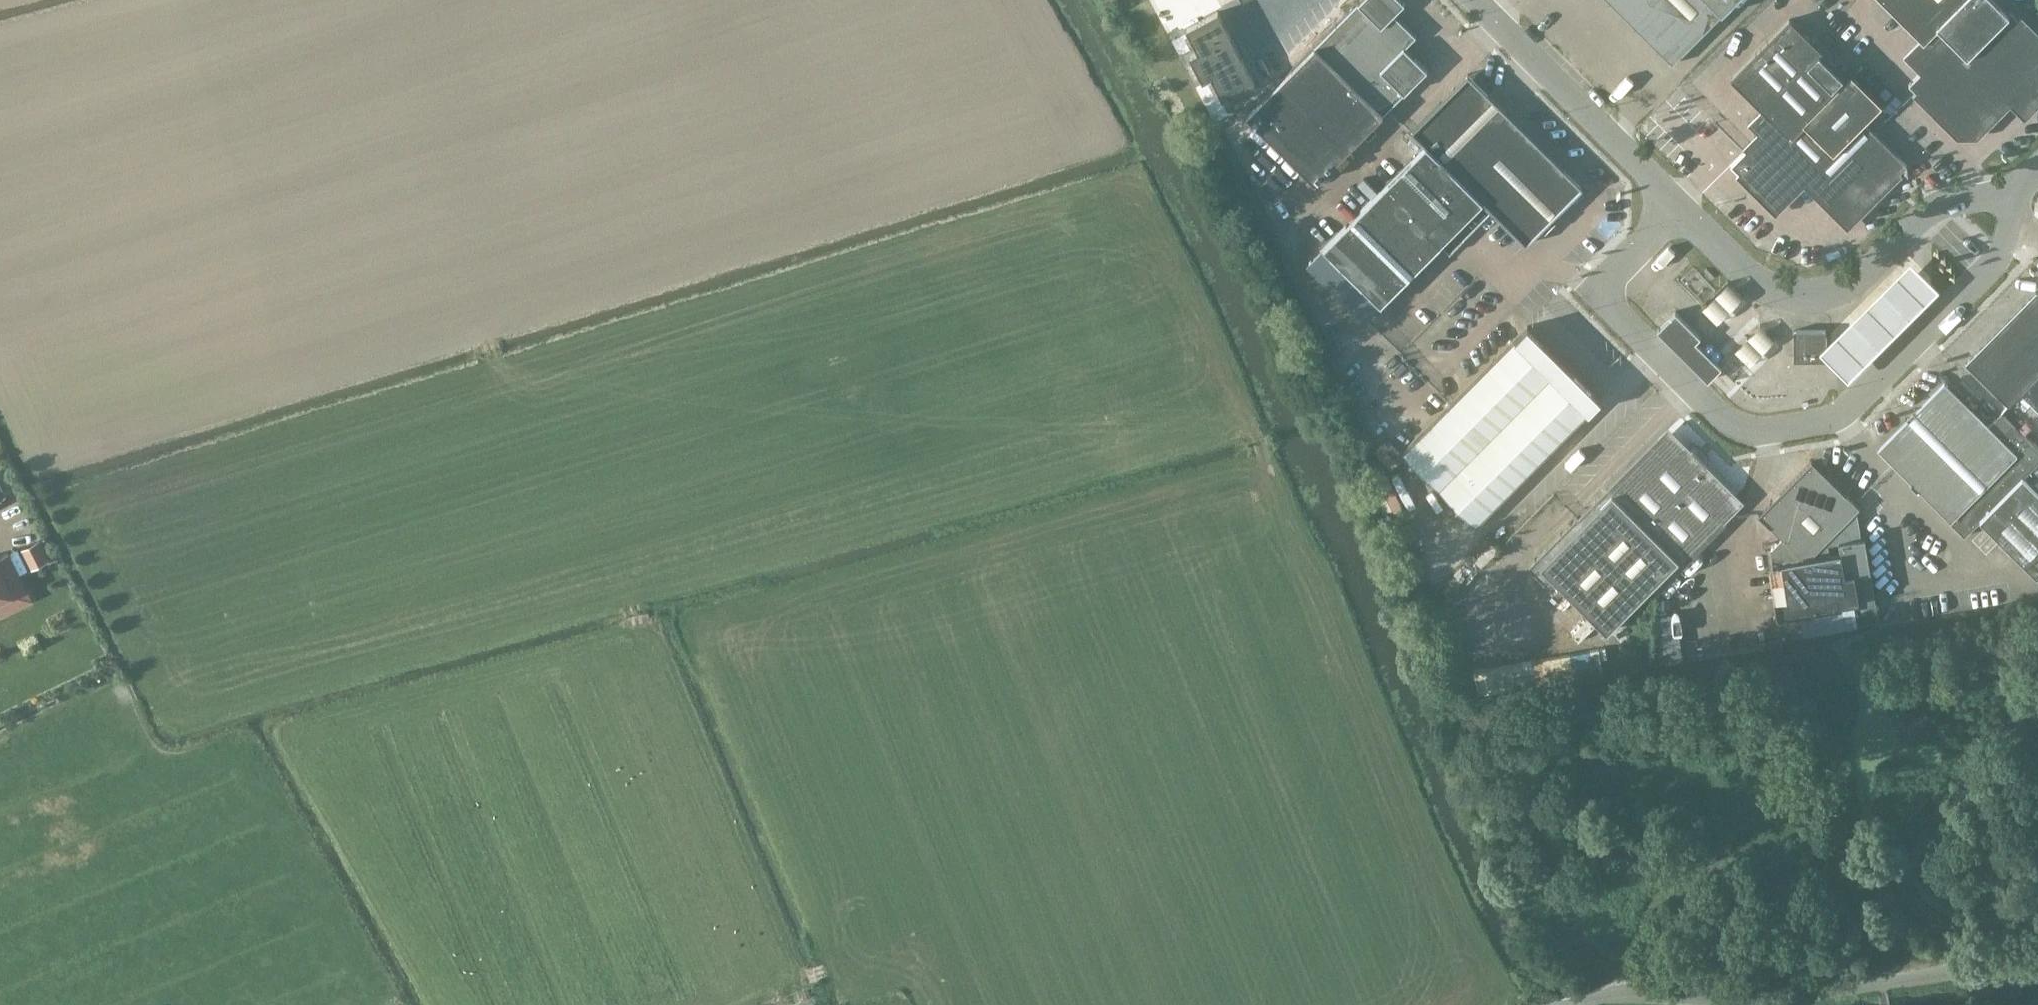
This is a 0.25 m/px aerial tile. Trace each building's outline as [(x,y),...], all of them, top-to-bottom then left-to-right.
[(1246,112),(1314,180),(1408,87),(1410,89),(1417,82),(1415,80),(1427,68),(1404,46),(1416,34),(1393,12),(1404,1),(1404,0),(1358,0),(1246,112)] [(1672,62),(1734,0),(1609,0),(1672,62)] [(2005,12),(1993,0),(1883,0),(1922,39),(1908,53),(1922,68),(1908,82),(1959,133),(1974,133),(2009,98),(2024,112),(2037,98),(2037,38),(2008,9),(2005,12)] [(1255,81),(1243,58),(1234,63),(1221,37),(1230,33),(1218,10),(1185,27),(1197,50),(1189,54),(1202,80),(1211,75),(1223,98),(1255,81)] [(1847,222),(1905,163),(1861,120),(1880,101),(1850,71),(1846,75),(1789,18),(1730,77),(1765,111),(1751,126),(1760,134),(1731,164),(1775,208),(1804,179),(1847,222)] [(1365,317),(1379,303),(1439,243),(1455,227),(1463,236),(1490,209),(1528,247),(1542,233),(1538,229),(1567,200),(1571,204),(1585,190),(1581,187),(1585,182),(1514,111),(1510,115),(1482,87),(1486,83),(1472,68),(1411,129),(1425,143),(1322,246),(1308,261),(1326,278),(1323,281),(1333,292),(1336,288),(1365,317)] [(1624,94),(1638,84),(1632,76),(1618,86),(1624,94)] [(1232,118),(1242,101),(1232,95),(1222,112),(1232,118)] [(1247,142),(1238,147),(1252,168),(1260,163),(1247,142)] [(1939,287),(1910,259),(1819,349),(1828,359),(1847,377),(1939,287)] [(1731,274),(1708,302),(1725,316),(1748,288),(1731,274)] [(2008,404),(2022,390),(2037,406),(2037,292),(2036,290),(1965,361),(2008,404)] [(1675,310),(1669,316),(1656,329),(1707,379),(1721,365),(1695,340),(1700,335),(1675,310)] [(1765,317),(1740,341),(1755,357),(1780,333),(1765,317)] [(1598,397),(1524,323),(1398,448),(1472,522),(1598,397)] [(1793,328),(1793,359),(1825,359),(1825,328),(1793,328)] [(2010,422),(1999,432),(1988,421),(1985,424),(1942,381),(1879,445),(1950,516),(1948,519),(1962,533),(1979,517),(2035,574),(2037,571),(2037,490),(2021,473),(2037,456),(2037,449),(2010,422)] [(1999,410),(1988,421),(1999,432),(2010,422),(1999,410)] [(1666,435),(1609,491),(1604,486),(1591,500),(1576,515),(1527,564),(1548,586),(1554,580),(1628,653),(1636,645),(1634,643),(1628,637),(1628,636),(1627,635),(1636,627),(1623,613),(1647,589),(1652,593),(1724,521),(1716,513),(1730,499),(1699,468),(1705,461),(1690,446),(1684,452),(1666,435)] [(1767,564),(1776,618),(1875,601),(1864,536),(1859,537),(1854,510),(1859,505),(1810,458),(1757,513),(1780,535),(1769,546),(1772,564),(1767,564)] [(34,541),(21,547),(30,566),(43,559),(34,541)] [(22,602),(15,588),(22,584),(6,551),(0,554),(0,613),(22,602)] [(1769,647),(1782,645),(1780,637),(1768,639),(1769,647)]
